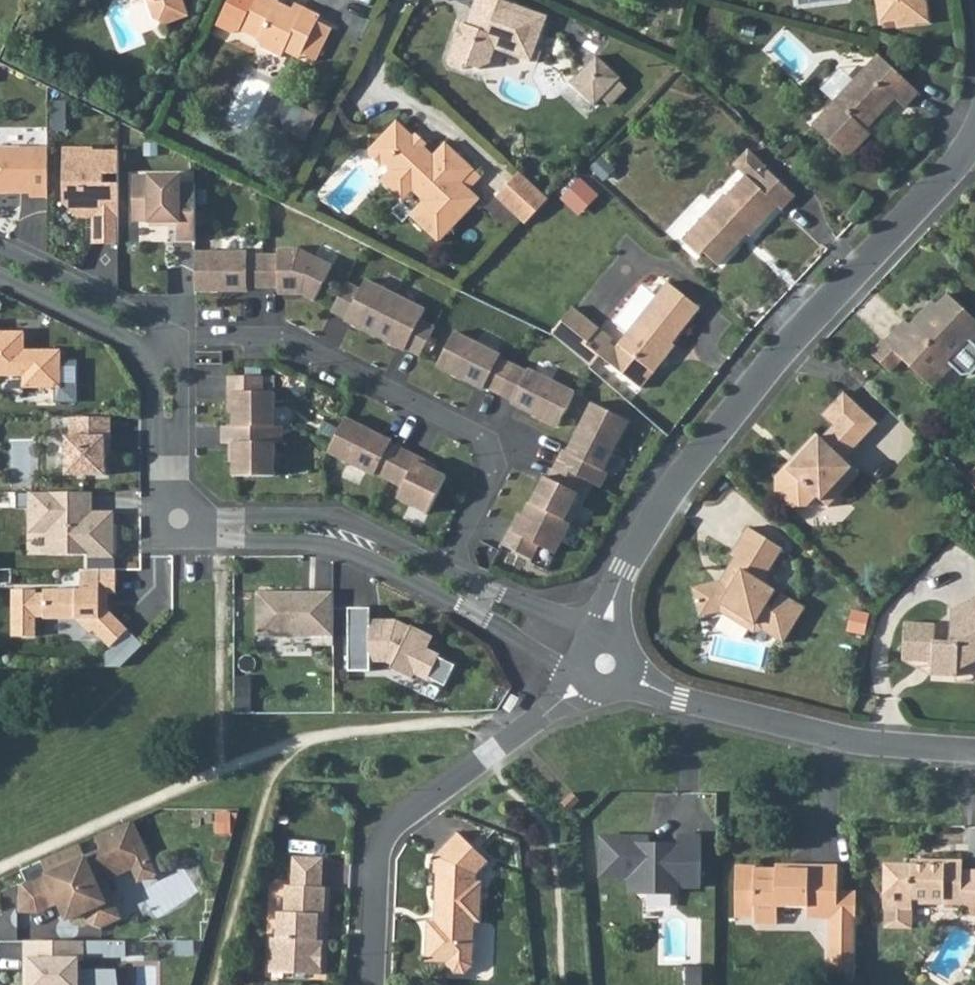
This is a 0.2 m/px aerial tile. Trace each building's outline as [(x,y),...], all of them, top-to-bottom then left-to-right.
[(159,1),(170,29),(194,20),(186,0),(156,0),(159,1)] [(224,25),(240,33),(248,30),(266,37),(271,50),(288,57),(293,46),(323,61),(338,29),(325,22),(327,16),(312,8),(309,14),(298,9),(285,2),(286,0),(236,0),(224,25)] [(473,22),(466,20),(453,54),(457,62),(470,66),(475,64),(485,67),(496,63),(501,48),(536,59),(551,14),(512,0),(481,0),(478,8),(486,11),(480,25),(473,22)] [(880,1),(881,1),(883,19),(900,17),(900,22),(932,18),(930,0),(880,0),(880,1)] [(301,3),(298,9),(309,14),(312,8),(301,3)] [(478,8),(473,22),(480,25),(486,11),(478,8)] [(880,51),(815,123),(851,155),(873,131),(866,124),(871,118),(877,118),(898,95),(907,103),(921,87),(880,51)] [(603,54),(578,81),(601,103),(627,76),(603,54)] [(287,97),(274,123),(296,133),(309,107),(287,97)] [(395,166),(398,169),(419,189),(431,200),(416,215),(445,243),(487,199),(476,188),(468,181),(481,168),(452,141),(439,154),(429,144),(426,147),(416,138),(419,135),(402,120),(376,147),(376,157),(388,167),(395,166)] [(422,132),(419,135),(416,138),(426,147),(429,144),(432,141),(422,132)] [(0,149),(0,195),(16,195),(16,191),(22,191),(25,195),(37,195),(36,199),(55,198),(54,149),(0,149)] [(724,265),(748,240),(743,236),(749,229),(754,233),(755,234),(785,204),(788,207),(800,194),(753,150),(740,163),(752,174),(731,197),(728,195),(688,238),(706,255),(710,252),(724,265)] [(113,151),(57,151),(57,208),(74,222),(86,222),(87,247),(114,247),(114,186),(100,186),(100,181),(113,181),(113,151)] [(481,168),(468,181),(476,188),(488,175),(481,168)] [(419,189),(398,169),(387,181),(408,201),(419,189)] [(556,197),(527,170),(503,195),(532,223),(556,197)] [(175,179),(140,179),(139,227),(171,228),(171,245),(189,246),(190,185),(175,185),(175,179)] [(743,236),(748,240),(754,233),(749,229),(743,236)] [(283,255),(267,254),(267,287),(283,287),(283,294),(307,293),(319,300),(337,266),(303,248),(283,248),(283,255)] [(200,251),(200,290),(252,290),(252,287),(267,287),(267,254),(252,255),(252,251),(200,251)] [(349,320),(379,335),(400,294),(370,279),(365,289),(351,282),(336,311),(350,318),(349,320)] [(650,386),(673,356),(673,349),(679,341),(705,305),(675,281),(622,348),(614,358),(650,386)] [(912,365),(918,358),(940,380),(954,365),(965,374),(970,374),(974,369),(974,343),(974,342),(974,317),(947,291),(930,310),(920,312),(910,322),(905,317),(884,339),(912,365)] [(430,309),(400,294),(379,335),(409,350),(410,349),(424,356),(439,326),(425,319),(430,309)] [(581,305),(559,333),(565,336),(592,360),(599,366),(616,344),(602,333),(608,326),(581,305)] [(621,337),(608,326),(602,333),(616,344),(621,337)] [(506,354),(459,331),(442,366),(488,389),(490,386),(504,393),(518,364),(504,357),(506,354)] [(27,377),(27,388),(64,389),(64,351),(28,350),(28,332),(0,332),(0,377),(27,377)] [(673,349),(673,356),(683,344),(679,341),(673,349)] [(616,344),(599,366),(604,370),(614,358),(622,348),(616,344)] [(82,359),(67,358),(64,400),(80,401),(82,359)] [(918,358),(912,365),(934,386),(940,380),(918,358)] [(533,371),(518,364),(504,393),(518,400),(517,403),(563,426),(580,392),(534,368),(533,371)] [(267,377),(233,376),(233,394),(238,394),(238,413),(238,427),(279,426),(279,393),(266,393),(267,377)] [(791,470),(786,465),(776,476),(777,492),(794,507),(807,507),(817,497),(828,506),(861,472),(846,458),(879,422),(843,390),(823,412),(836,424),(823,437),(817,432),(796,454),(802,459),(791,470)] [(634,421),(598,403),(573,452),(569,450),(561,466),(591,480),(606,488),(614,473),(610,471),(634,421)] [(71,418),(56,417),(51,472),(66,473),(71,418)] [(115,418),(74,418),(74,437),(70,437),(70,476),(109,476),(109,453),(110,438),(115,438),(115,418)] [(397,442),(350,419),(333,453),(380,476),(381,474),(395,481),(409,451),(395,444),(397,442)] [(286,427),(279,426),(238,427),(226,427),(226,444),(234,444),(238,444),(238,463),(238,477),(279,476),(279,444),(286,443),(286,427)] [(35,476),(35,439),(13,438),(12,476),(35,476)] [(424,459),(409,451),(395,481),(409,488),(403,498),(433,514),(452,478),(439,472),(422,463),(424,459)] [(796,454),(786,465),(791,470),(802,459),(796,454)] [(442,467),(424,459),(422,463),(439,472),(442,467)] [(584,494),(591,480),(561,466),(555,479),(551,477),(537,504),(576,524),(590,497),(584,494)] [(88,493),(22,496),(24,535),(41,538),(42,559),(110,561),(110,514),(89,514),(88,493)] [(537,504),(535,503),(529,516),(520,532),(516,530),(508,546),(537,560),(544,546),(561,554),(576,524),(537,504)] [(726,580),(722,577),(693,585),(700,614),(718,609),(752,630),(764,627),(785,639),(806,604),(783,591),(775,604),(769,601),(777,588),(764,579),(784,546),(749,525),(733,550),(738,553),(728,568),(732,571),(726,580)] [(728,568),(722,577),(726,580),(732,571),(728,568)] [(111,570),(74,571),(74,591),(9,591),(9,640),(37,640),(37,623),(74,623),(106,652),(124,633),(103,613),(103,598),(111,598),(111,570)] [(328,594),(249,593),(251,638),(329,638),(328,594)] [(965,600),(974,618),(974,595),(965,600)] [(901,659),(918,661),(920,658),(931,659),(930,672),(956,674),(957,668),(974,658),(974,618),(965,600),(950,608),(947,641),(932,640),(934,624),(905,622),(901,659)] [(374,609),(353,609),(353,673),(375,673),(375,662),(391,661),(397,664),(395,669),(415,679),(418,673),(432,680),(433,679),(449,687),(459,667),(443,659),(444,657),(429,650),(436,637),(417,627),(415,630),(401,622),(386,623),(386,627),(374,626),(374,609)] [(574,801),(562,812),(570,821),(581,809),(574,801)] [(137,822),(100,838),(106,851),(90,858),(84,845),(26,869),(32,883),(25,889),(25,910),(42,910),(63,901),(70,898),(78,916),(90,911),(94,920),(105,925),(124,918),(116,899),(109,901),(101,883),(127,872),(125,867),(139,861),(146,864),(153,860),(137,822)] [(462,838),(439,863),(439,880),(441,880),(439,928),(439,943),(432,943),(431,969),(452,969),(452,972),(459,980),(470,980),(478,973),(480,929),(486,929),(488,888),(482,888),(482,880),(494,867),(462,838)] [(614,903),(635,896),(633,890),(652,884),(673,884),(673,891),(695,891),(695,872),(703,872),(703,839),(677,839),(677,846),(641,847),(615,857),(613,851),(599,857),(614,903)] [(294,840),(293,852),(329,853),(329,842),(294,840)] [(125,867),(127,872),(137,868),(143,881),(160,875),(153,860),(146,864),(139,861),(125,867)] [(326,867),(296,865),(295,894),(289,894),(288,921),(281,921),(280,946),(275,946),(273,981),(325,983),(326,948),(321,948),(322,924),(327,924),(328,895),(325,895),(326,867)] [(911,870),(885,870),(885,933),(913,933),(913,908),(962,908),(962,919),(974,919),(974,876),(964,876),(963,866),(923,866),(923,871),(911,870)] [(736,872),(736,924),(756,923),(756,927),(760,931),(774,931),(778,927),(778,911),(809,911),(810,923),(832,923),(832,979),(843,979),(843,984),(857,984),(857,902),(838,902),(838,895),(838,869),(809,869),(809,875),(778,875),(757,875),(757,872),(736,872)] [(695,872),(695,891),(703,892),(703,872),(695,872)] [(633,890),(635,896),(652,891),(673,891),(673,884),(652,884),(633,890)] [(35,942),(35,984),(87,984),(87,961),(91,961),(91,941),(35,942)]
